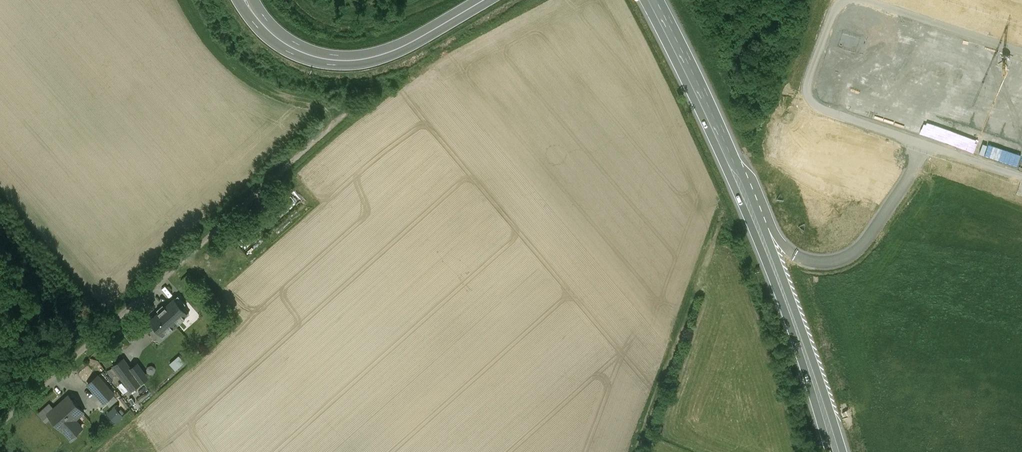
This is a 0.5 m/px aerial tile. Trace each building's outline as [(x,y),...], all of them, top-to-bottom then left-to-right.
[(958,60),(963,45),(896,23),(883,62),(862,56),(853,85),(1021,141),(1021,81),(958,60)] [(189,314),(174,297),(148,320),(163,337),(189,314)] [(124,333),(131,341),(146,327),(138,319),(124,333)] [(123,358),(113,366),(131,391),(141,383),(123,358)] [(113,394),(97,376),(88,385),(104,402),(113,394)] [(82,411),(69,396),(49,415),(62,430),(63,429),(71,437),(79,430),(71,422),(82,411)]
